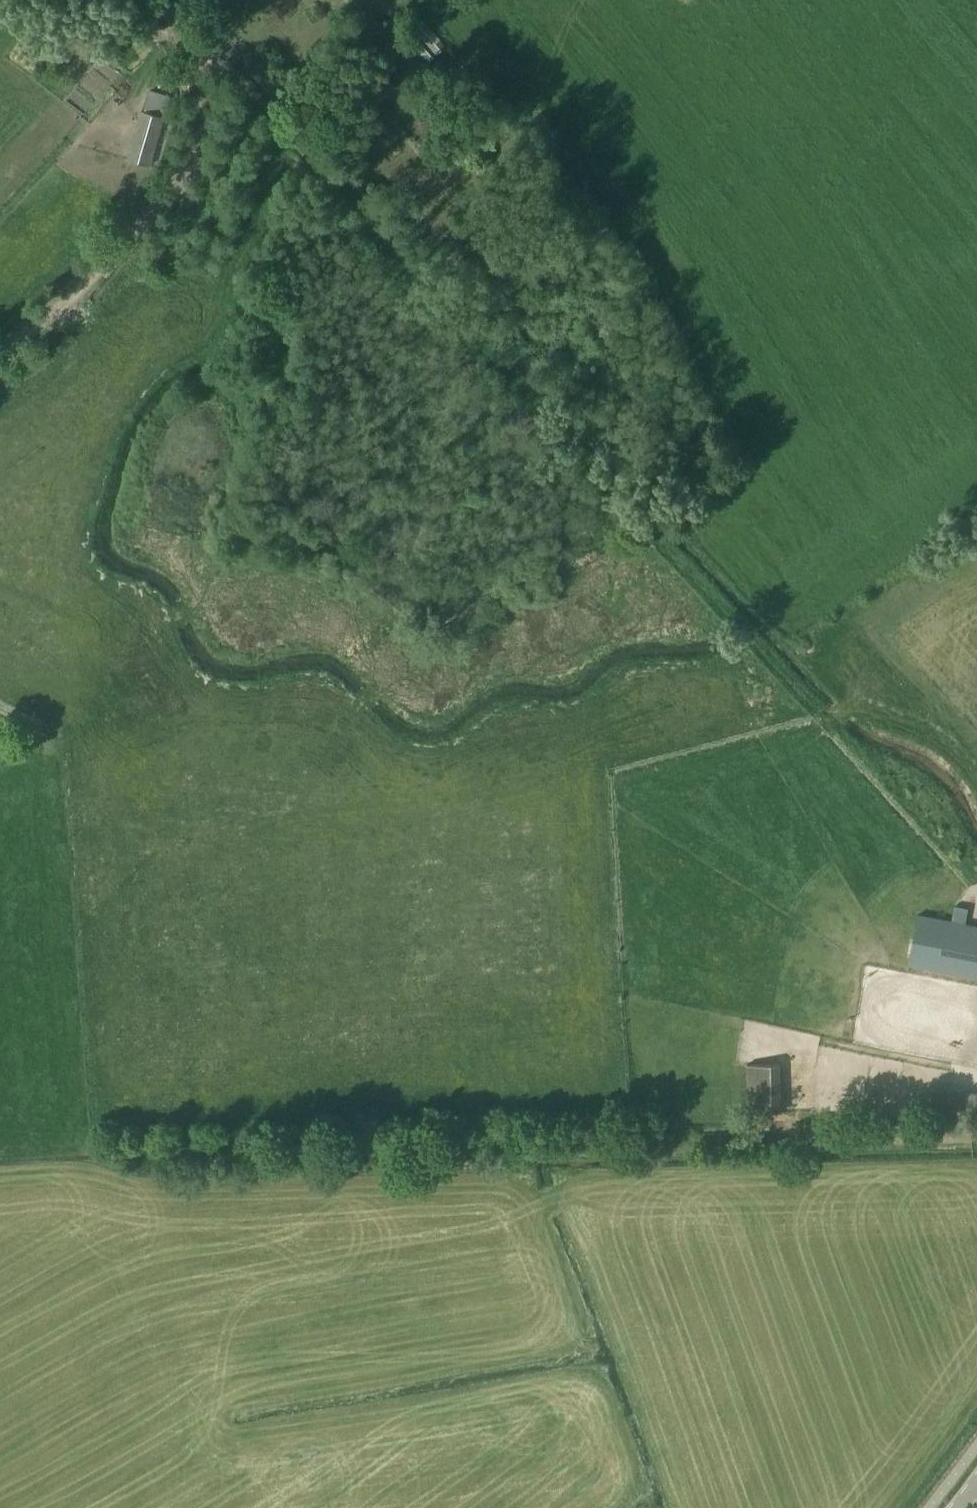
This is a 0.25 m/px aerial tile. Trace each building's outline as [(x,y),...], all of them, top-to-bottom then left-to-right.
[(140,109),(126,159),(153,166),(166,116),(140,109)] [(968,977),(976,979),(976,927),(917,916),(908,966),(968,977)] [(749,1063),(751,1107),(779,1106),(777,1062),(749,1063)] [(932,1091),(931,1115),(976,1117),(976,1093),(932,1091)]
